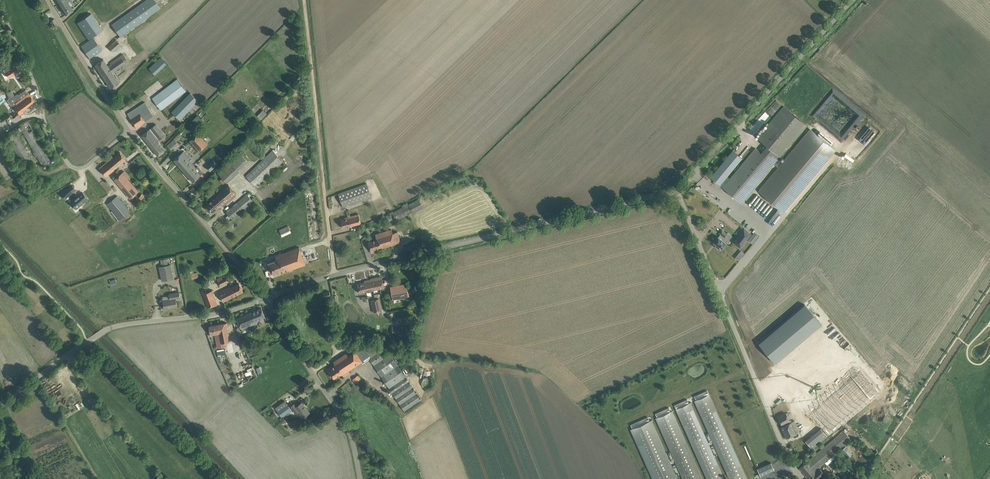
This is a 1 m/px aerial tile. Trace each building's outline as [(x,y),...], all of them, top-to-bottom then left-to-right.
[(59,4),(66,15),(73,10),(68,1),(70,0),(64,0),(59,4)] [(111,24),(120,36),(160,8),(155,0),(146,0),(111,24)] [(91,13),(77,23),(89,39),(102,30),(91,13)] [(93,37),(85,43),(81,46),(90,58),(102,49),(93,37)] [(117,38),(109,46),(114,51),(122,44),(117,38)] [(103,59),(99,61),(95,64),(111,88),(119,82),(112,72),(128,61),(123,54),(110,63),(111,65),(108,67),(103,59)] [(160,57),(149,68),(155,74),(166,63),(160,57)] [(3,69),(5,72),(14,66),(13,63),(3,69)] [(14,66),(5,72),(9,77),(18,72),(14,66)] [(161,109),(186,90),(177,79),(152,98),(161,109)] [(14,95),(11,97),(15,103),(13,105),(20,115),(23,112),(22,110),(34,101),(29,93),(28,93),(23,98),(20,93),(18,95),(17,93),(14,95)] [(190,93),(176,108),(172,112),(179,119),(183,115),(198,100),(190,93)] [(145,102),(132,111),(127,113),(136,127),(154,115),(145,102)] [(726,183),(723,187),(727,190),(741,202),(774,163),(778,167),(782,162),(778,158),(780,156),(806,125),(784,106),(758,137),(767,145),(761,153),(759,151),(756,148),(730,178),(727,176),(723,181),(726,183)] [(263,110),(257,116),(261,119),(267,113),(263,110)] [(203,120),(198,115),(192,121),(197,126),(203,120)] [(50,159),(27,121),(19,125),(34,152),(33,153),(35,157),(37,156),(42,166),(51,161),(52,163),(56,161),(54,157),(50,159)] [(150,145),(164,134),(163,132),(157,124),(156,124),(142,135),(150,145)] [(778,167),(758,191),(784,212),(836,150),(828,144),(830,141),(820,133),(818,135),(810,129),(782,162),(778,167)] [(200,150),(207,144),(198,133),(190,140),(200,150)] [(165,135),(164,134),(150,145),(158,156),(165,150),(158,141),(165,135)] [(22,163),(30,158),(17,135),(9,140),(22,163)] [(174,139),(168,144),(172,147),(177,142),(174,139)] [(273,150),(269,153),(246,176),(256,187),(283,161),(273,150)] [(720,184),(742,158),(733,150),(711,177),(720,184)] [(185,173),(192,166),(193,166),(186,159),(189,157),(184,151),(181,153),(174,160),(185,173)] [(114,158),(113,157),(99,168),(106,176),(126,159),(120,152),(114,158)] [(240,152),(218,173),(220,175),(219,176),(221,179),(220,180),(223,184),(226,181),(226,182),(238,170),(248,161),(240,152)] [(218,165),(213,159),(206,166),(211,171),(218,165)] [(192,166),(185,173),(193,182),(200,175),(192,166)] [(122,172),(115,179),(131,198),(138,191),(122,172)] [(372,197),(367,183),(338,193),(343,207),(372,197)] [(229,184),(215,196),(212,199),(212,200),(206,205),(212,212),(219,206),(219,207),(236,192),(229,184)] [(65,190),(61,193),(66,198),(69,195),(72,193),(68,188),(65,190)] [(82,192),(71,201),(72,203),(75,206),(79,203),(81,205),(88,199),(82,192)] [(247,194),(230,208),(226,211),(229,214),(225,217),(229,221),(253,201),(247,194)] [(117,195),(107,204),(120,219),(130,211),(117,195)] [(423,208),(421,203),(419,199),(392,213),(396,220),(413,211),(414,212),(423,208)] [(359,214),(352,215),(347,217),(348,218),(341,220),(343,228),(361,223),(359,214)] [(281,234),(290,230),(288,226),(279,230),(281,234)] [(751,234),(744,228),(733,241),(740,247),(751,234)] [(392,229),(375,234),(377,239),(372,240),(372,241),(368,242),(371,253),(375,252),(374,249),(379,248),(380,249),(401,242),(397,231),(393,233),(392,229)] [(718,236),(714,242),(717,245),(716,246),(720,249),(721,248),(722,248),(729,240),(725,236),(727,234),(722,229),(719,233),(721,234),(719,237),(718,236)] [(268,263),(272,273),(279,270),(280,273),(305,264),(299,247),(275,256),(277,260),(268,263)] [(740,260),(746,253),(742,250),(736,257),(740,260)] [(161,266),(159,266),(162,281),(174,279),(171,264),(168,265),(167,258),(160,260),(161,266)] [(222,276),(217,279),(220,286),(229,282),(227,277),(223,279),(222,276)] [(382,277),(371,279),(373,290),(384,287),(383,282),(382,277)] [(364,282),(357,284),(359,293),(373,290),(371,279),(364,281),(364,282)] [(231,286),(226,289),(219,292),(223,301),(243,291),(239,283),(231,287),(231,286)] [(407,285),(391,288),(393,299),(409,296),(407,285)] [(218,304),(212,290),(207,292),(206,289),(201,291),(207,308),(218,304)] [(176,299),(180,298),(179,292),(169,294),(170,299),(163,301),(164,308),(170,307),(177,306),(176,299)] [(379,298),(371,300),(374,312),(382,310),(379,298)] [(805,304),(759,343),(776,363),(822,324),(805,304)] [(237,318),(239,323),(242,330),(257,324),(255,321),(265,317),(261,308),(237,318)] [(216,340),(217,348),(224,347),(224,342),(230,341),(227,322),(209,326),(210,329),(208,330),(209,335),(215,334),(216,340)] [(405,325),(393,326),(393,338),(406,337),(406,334),(405,325)] [(800,359),(776,377),(789,394),(832,361),(815,338),(795,353),(800,359)] [(336,365),(328,370),(334,378),(340,374),(341,375),(342,374),(347,371),(362,361),(363,363),(370,359),(405,411),(421,400),(390,353),(384,357),(380,351),(378,353),(371,358),(367,352),(364,348),(357,353),(355,351),(348,356),(346,353),(334,362),(336,365)] [(806,417),(819,406),(804,389),(794,398),(803,409),(801,411),(806,417)] [(695,400),(709,432),(730,478),(747,478),(723,426),(709,394),(696,400),(695,400)] [(296,406),(294,403),(291,406),(296,413),(299,411),(303,417),(309,412),(305,406),(302,402),(296,406)] [(676,409),(691,441),(707,478),(724,478),(704,434),(690,402),(689,403),(676,409)] [(282,417),(292,410),(287,403),(277,410),(282,417)] [(672,411),(656,418),(683,478),(702,478),(672,411)] [(791,422),(786,413),(778,417),(781,424),(782,424),(783,426),(781,427),(787,438),(800,431),(794,421),(791,422)] [(631,429),(653,478),(678,478),(651,420),(631,429)] [(827,436),(821,428),(806,441),(812,448),(827,436)] [(808,461),(808,460),(799,468),(808,478),(807,478),(818,478),(824,473),(820,468),(851,440),(844,430),(808,461)] [(774,470),(771,462),(757,468),(761,476),(774,470)] [(845,478),(850,469),(844,467),(840,476),(845,478)]
